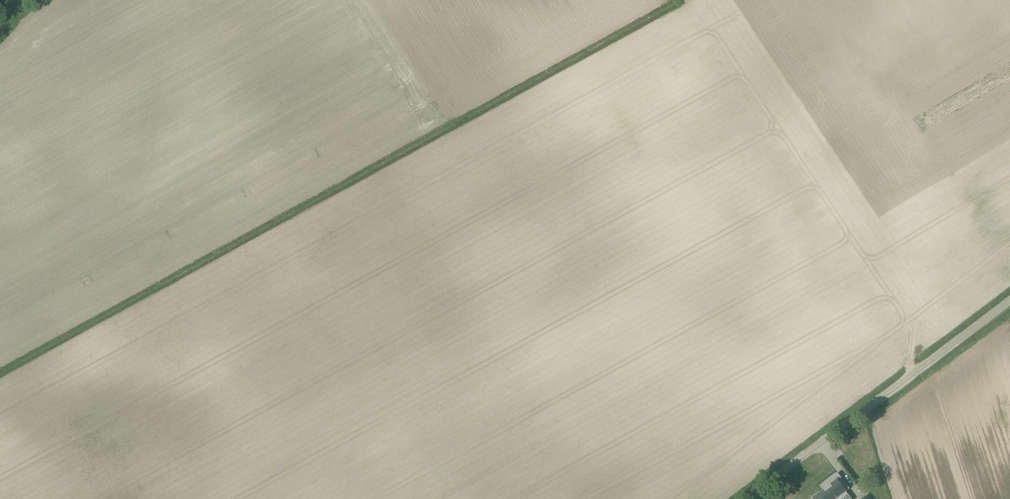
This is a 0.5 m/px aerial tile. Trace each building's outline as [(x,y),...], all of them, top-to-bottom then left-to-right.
[(848,495),(846,492),(850,489),(838,474),(827,482),(828,484),(823,488),(824,490),(813,498),(814,498),(843,498),(848,495)]
